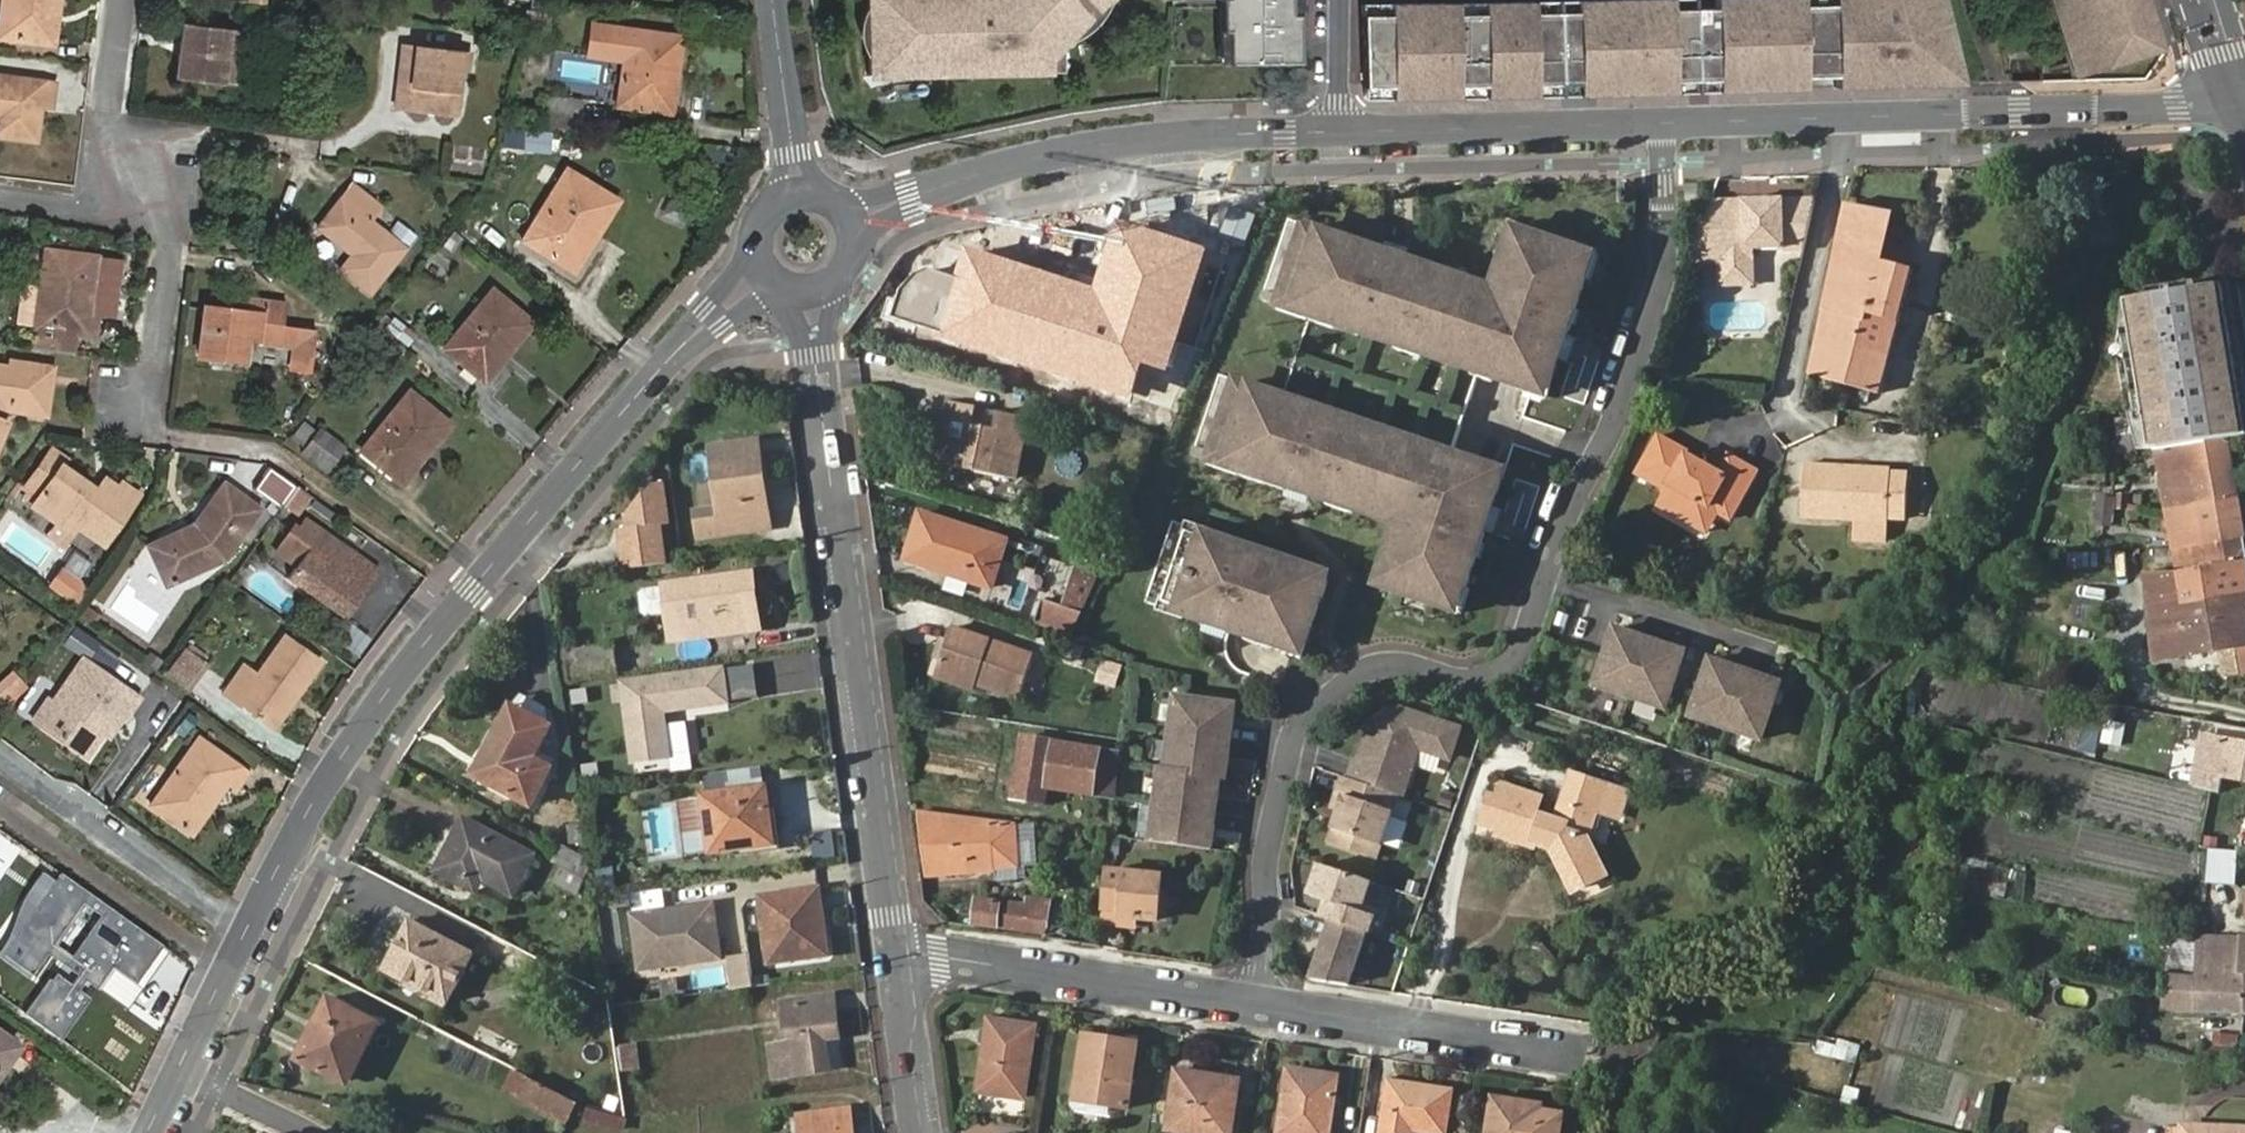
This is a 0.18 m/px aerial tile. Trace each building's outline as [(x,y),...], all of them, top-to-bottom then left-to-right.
[(3,4),(8,5),(5,34),(53,39),(57,12),(59,12),(61,0),(3,0),(3,4)] [(867,75),(1047,62),(1047,58),(1101,0),(864,0),(867,75)] [(1364,4),(1364,98),(1575,92),(1963,81),(1944,0),(1482,0),(1364,4)] [(2079,74),(2114,63),(2093,0),(2056,0),(2079,74)] [(2145,0),(2093,0),(2114,63),(2160,49),(2145,0)] [(1194,10),(1201,68),(1265,60),(1257,2),(1194,10)] [(3,4),(0,25),(0,33),(5,34),(8,5),(3,4)] [(246,29),(184,21),(177,76),(238,85),(246,29)] [(618,105),(670,113),(681,38),(628,30),(618,105)] [(398,108),(410,110),(418,46),(406,44),(398,108)] [(418,46),(410,110),(454,115),(459,72),(466,73),(468,52),(418,46)] [(54,83),(0,77),(0,135),(36,140),(40,108),(51,109),(54,83)] [(543,112),(541,128),(576,133),(579,102),(551,99),(549,113),(543,112)] [(591,232),(596,235),(617,200),(566,170),(522,241),(552,259),(557,252),(572,261),(591,232)] [(371,292),(403,252),(370,225),(382,211),(350,186),(340,197),(342,200),(320,228),(352,255),(341,269),(371,292)] [(1742,208),(1705,207),(1687,261),(1687,263),(1719,263),(1726,263),(1726,271),(1750,271),(1755,266),(1755,249),(1785,248),(1785,252),(1804,251),(1816,198),(1742,199),(1742,208)] [(1813,375),(1880,394),(1911,274),(1881,265),(1892,218),(1848,207),(1813,375)] [(1494,293),(1290,219),(1261,300),(1310,318),(1476,377),(1478,378),(1545,402),(1596,261),(1516,232),(1494,293)] [(1193,290),(1201,274),(1213,246),(1175,229),(1144,298),(1148,300),(1174,312),(1181,315),(1193,290)] [(573,272),(596,235),(591,232),(572,261),(557,252),(552,259),(573,272)] [(96,333),(98,315),(114,319),(122,260),(98,258),(49,251),(44,285),(38,325),(35,349),(72,354),(76,330),(96,333)] [(1068,255),(1067,264),(1082,266),(1084,259),(1068,255)] [(1056,262),(1046,312),(1089,322),(1101,262),(1084,259),(1082,266),(1067,264),(1056,262)] [(1755,289),(1755,266),(1750,271),(1726,271),(1726,263),(1719,263),(1719,289),(1755,289)] [(926,273),(915,289),(910,286),(890,312),(925,336),(939,315),(980,312),(979,275),(961,276),(961,271),(926,273)] [(1208,277),(1201,274),(1193,290),(1201,292),(1208,277)] [(19,322),(38,325),(44,285),(25,282),(19,322)] [(2244,439),(2244,407),(2226,284),(2132,299),(2150,412),(2128,415),(2134,457),(2155,453),(2227,442),(2244,439)] [(531,323),(490,291),(443,348),(484,381),(531,323)] [(252,299),(249,311),(259,313),(262,300),(252,299)] [(259,313),(249,311),(205,306),(198,355),(241,362),(246,337),(278,342),(281,322),(283,302),(262,300),(259,313)] [(1174,312),(1148,300),(1140,317),(1166,329),(1174,312)] [(391,315),(382,328),(406,347),(415,334),(391,315)] [(1281,395),(1450,456),(1478,378),(1476,377),(1310,318),(1281,395)] [(297,325),(281,322),(278,342),(295,344),(297,325)] [(297,325),(295,344),(291,367),(309,369),(316,327),(297,325)] [(8,407),(40,413),(43,392),(51,393),(55,366),(5,360),(2,374),(0,374),(0,426),(8,407)] [(1450,456),(1281,395),(1219,373),(1189,453),(1393,526),(1372,587),(1452,616),(1503,475),(1450,456)] [(1098,413),(1110,400),(1098,388),(1086,401),(1098,413)] [(46,414),(51,393),(43,392),(40,413),(46,414)] [(361,450),(401,482),(449,425),(408,392),(361,450)] [(1144,408),(1137,426),(1152,432),(1164,402),(1148,396),(1144,408)] [(1117,418),(1137,426),(1144,408),(1124,400),(1117,418)] [(963,427),(955,463),(1015,475),(1026,422),(950,407),(947,423),(963,427)] [(711,439),(745,436),(743,419),(709,422),(711,439)] [(939,459),(955,463),(963,427),(947,423),(939,459)] [(319,426),(301,452),(327,470),(345,444),(319,426)] [(1699,497),(1716,506),(1731,514),(1759,465),(1731,450),(1721,468),(1691,450),(1693,447),(1660,428),(1637,469),(1664,484),(1657,499),(1688,517),(1699,497)] [(700,538),(770,529),(759,442),(711,449),(719,515),(697,518),(700,538)] [(2237,500),(2227,442),(2155,453),(2167,512),(2237,500)] [(87,484),(91,480),(67,462),(69,457),(55,446),(29,484),(43,495),(38,502),(75,529),(81,522),(106,541),(140,494),(126,484),(123,488),(109,479),(103,488),(99,494),(87,484)] [(1860,469),(1860,464),(1810,458),(1805,513),(1892,522),(1892,518),(1908,519),(1914,474),(1897,472),(1897,467),(1872,465),(1871,470),(1860,469)] [(274,468),(259,482),(270,494),(285,480),(274,468)] [(103,488),(91,480),(87,484),(99,494),(103,488)] [(282,504),(295,486),(286,480),(273,497),(282,504)] [(259,510),(221,483),(196,517),(185,529),(146,548),(167,589),(223,562),(259,510)] [(294,512),(307,494),(295,486),(282,504),(294,512)] [(2091,521),(2111,525),(2117,497),(2097,493),(2091,521)] [(1705,527),(1716,506),(1699,497),(1688,517),(1705,527)] [(2173,551),(2174,551),(2243,539),(2237,500),(2167,512),(2173,551)] [(925,553),(921,565),(992,588),(1006,541),(921,513),(909,548),(925,553)] [(1330,577),(1174,520),(1145,602),(1202,622),(1201,626),(1302,662),(1330,577)] [(300,560),(295,567),(287,579),(346,621),(379,575),(307,523),(300,533),(291,527),(278,544),(300,560)] [(79,530),(73,538),(96,556),(102,548),(79,530)] [(631,555),(629,539),(605,542),(606,558),(631,555)] [(2174,551),(2178,574),(2146,576),(2155,663),(2221,653),(2225,677),(2244,674),(2244,550),(2243,539),(2174,551)] [(274,552),(295,567),(300,560),(278,544),(274,552)] [(905,561),(921,565),(925,553),(909,548),(905,561)] [(2099,566),(2099,552),(2085,552),(2085,566),(2099,566)] [(1077,565),(1069,591),(1063,606),(1044,600),(1036,621),(1073,633),(1100,572),(1077,565)] [(59,572),(48,587),(67,601),(78,585),(59,572)] [(761,629),(753,575),(665,587),(665,588),(668,613),(672,641),(761,629)] [(648,616),(668,613),(665,588),(644,591),(641,595),(643,613),(648,616)] [(346,621),(330,644),(354,661),(370,638),(346,621)] [(1666,707),(1686,648),(1616,625),(1596,684),(1666,707)] [(1021,698),(1036,656),(952,628),(938,670),(1021,698)] [(288,694),(294,698),(320,662),(285,638),(256,677),(242,667),(220,696),(269,732),(286,709),(281,704),(288,694)] [(181,652),(164,675),(183,687),(199,665),(181,652)] [(1762,739),(1782,681),(1712,658),(1692,716),(1762,739)] [(82,659),(49,704),(53,707),(39,727),(61,743),(66,737),(87,753),(101,735),(107,726),(113,730),(122,718),(125,720),(139,701),(82,659)] [(724,664),(618,680),(630,763),(671,757),(665,710),(759,696),(755,665),(725,669),(724,664)] [(12,671),(0,682),(0,695),(8,703),(27,686),(12,671)] [(286,709),(294,698),(288,694),(281,704),(286,709)] [(1228,742),(1232,706),(1189,700),(1172,698),(1168,735),(1228,742)] [(53,707),(49,704),(46,701),(30,722),(39,727),(53,707)] [(512,706),(475,776),(531,806),(553,769),(535,759),(550,727),(512,706)] [(1404,799),(1421,751),(1452,762),(1463,732),(1402,711),(1396,727),(1391,729),(1376,723),(1362,765),(1359,763),(1352,781),(1399,798),(1404,799)] [(1396,727),(1402,711),(1376,723),(1391,729),(1396,727)] [(194,721),(185,714),(176,727),(186,733),(194,721)] [(107,739),(113,730),(107,726),(101,735),(107,739)] [(208,802),(214,806),(230,783),(237,787),(249,770),(197,734),(148,805),(193,836),(207,815),(202,811),(208,802)] [(1225,777),(1228,742),(1168,735),(1164,771),(1219,776),(1225,777)] [(83,759),(87,753),(66,737),(61,743),(83,759)] [(1045,806),(1047,791),(1054,743),(1024,738),(1012,801),(1045,806)] [(2222,741),(2216,775),(2224,776),(2244,781),(2244,745),(2222,741)] [(1054,743),(1047,791),(1113,800),(1118,754),(1054,743)] [(1215,811),(1219,776),(1164,771),(1159,770),(1154,805),(1215,811)] [(2244,799),(2244,781),(2224,776),(2221,793),(2244,799)] [(2095,809),(2132,819),(2131,822),(2190,838),(2199,803),(2104,777),(2095,809)] [(1378,861),(1399,798),(1352,781),(1345,779),(1339,797),(1346,799),(1342,811),(1331,846),(1378,861)] [(1601,813),(1609,791),(1575,779),(1562,821),(1540,814),(1545,797),(1506,784),(1502,797),(1495,794),(1485,822),(1504,829),(1502,835),(1549,850),(1551,846),(1561,849),(1572,870),(1577,870),(1586,890),(1610,877),(1593,838),(1601,813)] [(766,789),(704,797),(711,852),(774,844),(766,789)] [(1620,794),(1609,791),(1601,813),(1613,817),(1620,794)] [(711,852),(704,797),(687,800),(690,823),(695,822),(699,854),(711,852)] [(1342,811),(1346,799),(1339,797),(1335,809),(1342,811)] [(207,815),(214,806),(208,802),(202,811),(207,815)] [(1210,849),(1215,811),(1154,805),(1149,842),(1210,849)] [(1020,869),(1016,825),(922,814),(929,877),(997,871),(998,884),(1021,882),(1020,869)] [(512,894),(532,855),(464,819),(437,871),(476,892),(484,879),(512,894)] [(1031,827),(1016,825),(1020,867),(1033,866),(1031,827)] [(2234,832),(2233,851),(2244,850),(2244,832),(2234,832)] [(17,860),(23,850),(10,841),(3,853),(17,860)] [(579,877),(588,859),(562,846),(554,861),(579,877)] [(1364,906),(1372,885),(1320,867),(1310,898),(1327,904),(1322,918),(1323,918),(1323,920),(1330,922),(1367,935),(1370,936),(1378,911),(1364,906)] [(1110,870),(1106,909),(1123,911),(1123,915),(1138,918),(1161,921),(1166,878),(1110,870)] [(769,963),(829,955),(819,888),(761,897),(769,963)] [(61,980),(66,983),(104,930),(57,895),(1,973),(43,1004),(61,980)] [(1049,901),(1026,898),(1025,905),(976,898),(974,924),(1046,934),(1049,901)] [(721,958),(714,903),(632,914),(638,958),(667,954),(668,965),(721,958)] [(1123,911),(1106,909),(1105,923),(1137,927),(1138,918),(1123,915),(1123,911)] [(449,1002),(473,954),(411,921),(386,969),(449,1002)] [(1311,981),(1350,987),(1367,935),(1330,922),(1311,981)] [(2165,975),(2163,1010),(2244,1013),(2244,981),(2244,975),(2239,974),(2240,937),(2195,935),(2194,975),(2165,975)] [(667,954),(638,958),(639,969),(668,965),(667,954)] [(749,954),(730,957),(734,990),(754,987),(749,954)] [(48,1008),(66,983),(61,980),(43,1004),(48,1008)] [(379,1022),(330,996),(298,1058),(347,1084),(379,1022)] [(786,1012),(797,1011),(801,1042),(772,1046),(775,1076),(828,1068),(825,1038),(838,1035),(834,996),(785,1002),(786,1012)] [(989,1020),(978,1092),(1024,1098),(1035,1027),(989,1020)] [(19,1043),(0,1030),(0,1065),(2,1067),(19,1043)] [(2207,1033),(2207,1057),(2236,1057),(2236,1033),(2207,1033)] [(1086,1037),(1075,1102),(1128,1110),(1138,1044),(1086,1037)] [(1837,1037),(1832,1056),(1854,1062),(1859,1043),(1837,1037)] [(625,1070),(640,1067),(637,1045),(622,1048),(625,1070)] [(1336,1076),(1287,1070),(1277,1132),(1327,1132),(1336,1076)] [(565,1122),(575,1103),(515,1071),(504,1090),(565,1122)] [(1215,1084),(1176,1078),(1169,1130),(1187,1132),(1232,1132),(1240,1080),(1216,1076),(1215,1084)] [(1414,1132),(1417,1132),(1444,1132),(1451,1092),(1389,1083),(1381,1132),(1413,1132),(1414,1132)] [(1596,1110),(1598,1097),(1584,1095),(1582,1108),(1596,1110)] [(1562,1116),(1512,1107),(1513,1100),(1493,1097),(1487,1132),(1560,1132),(1562,1116)] [(799,1114),(802,1132),(852,1132),(848,1107),(799,1114)] [(623,1132),(627,1120),(589,1109),(585,1120),(623,1132)] [(1722,1126),(1698,1121),(1695,1132),(1720,1132),(1722,1126)]
